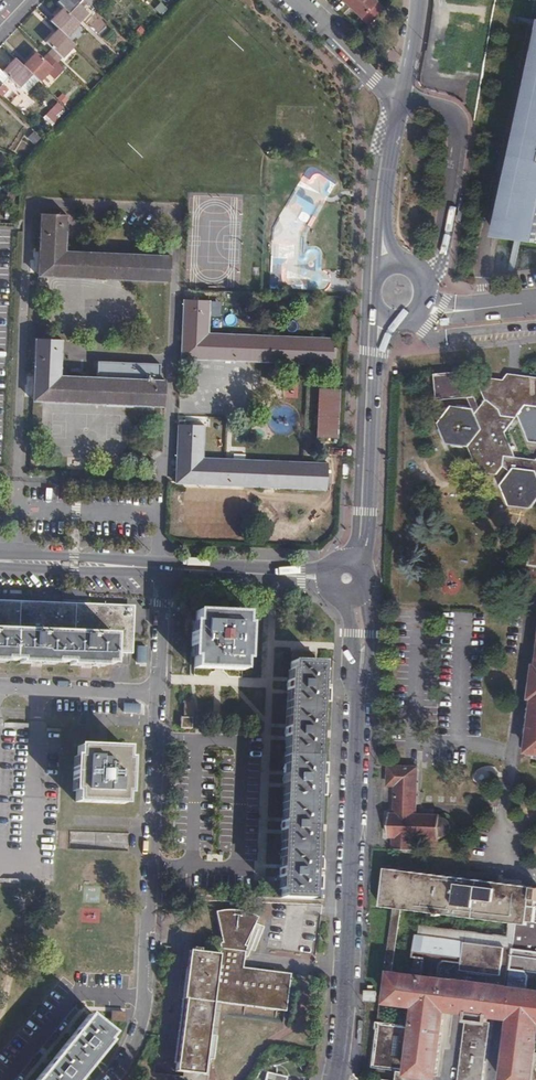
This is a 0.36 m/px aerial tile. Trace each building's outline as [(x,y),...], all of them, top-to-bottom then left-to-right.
[(49,55),(58,64),(75,46),(66,37),(89,14),(80,5),(84,0),(59,0),(57,3),(63,10),(50,23),(58,30),(45,44),(52,51),(49,55)] [(367,22),(383,6),(376,0),(344,0),(367,22)] [(496,237),(535,242),(535,45),(496,237)] [(10,78),(20,87),(32,74),(40,82),(53,69),(36,54),(24,66),(16,60),(4,73),(0,69),(0,89),(10,78)] [(64,212),(39,211),(36,273),(167,278),(169,253),(63,248),(64,212)] [(208,298),(183,297),(181,355),(331,361),(331,356),(335,356),(336,344),(332,344),(332,336),(207,331),(208,298)] [(60,337),(34,336),(31,398),(164,403),(164,377),(59,373),(60,337)] [(467,396),(473,396),(471,370),(435,373),(437,399),(467,396)] [(486,376),(479,385),(485,400),(477,411),(475,413),(474,411),(473,410),(471,410),(452,408),(438,425),(447,446),(469,449),(481,476),(494,478),(503,467),(510,472),(500,485),(509,506),(531,509),(535,502),(535,460),(516,457),(505,432),(517,416),(528,442),(535,443),(535,379),(533,377),(530,381),(522,375),(518,380),(506,379),(505,384),(499,384),(495,378),(486,376)] [(339,385),(318,384),(317,435),(337,435),(339,385)] [(476,403),(473,396),(467,396),(471,410),(473,410),(474,411),(475,413),(477,411),(477,409),(476,403)] [(214,417),(213,425),(224,425),(224,417),(214,417)] [(203,423),(179,422),(177,480),(326,486),(326,481),(330,481),(331,470),(327,470),(327,460),(202,455),(203,423)] [(535,567),(535,539),(529,539),(527,566),(535,567)] [(124,639),(124,654),(136,654),(139,603),(0,596),(0,632),(124,639)] [(245,616),(198,613),(198,624),(193,624),(193,658),(196,658),(197,657),(196,670),(244,672),(244,659),(248,660),(249,626),(245,626),(245,616)] [(124,668),(124,654),(124,639),(0,632),(0,663),(124,668)] [(278,897),(310,898),(321,664),(289,663),(278,897)] [(534,666),(531,699),(534,699),(528,752),(535,753),(535,666),(534,666)] [(124,762),(77,759),(77,770),(73,769),(72,803),(76,803),(76,802),(76,815),(124,817),(124,805),(128,805),(129,772),(125,772),(124,762)] [(398,784),(397,812),(391,811),(390,835),(395,836),(395,847),(416,848),(416,837),(441,838),(441,834),(448,835),(450,834),(452,832),(454,830),(454,827),(454,824),(453,822),(451,820),(448,819),(442,818),(442,814),(417,813),(419,767),(390,766),(389,784),(398,784)] [(379,1029),(374,1066),(400,1071),(398,1079),(430,1079),(431,1075),(438,1076),(447,1009),(471,1011),(470,1020),(467,1020),(459,1079),(484,1079),(491,1022),(489,1022),(490,1014),(515,1017),(507,1079),(535,1079),(535,921),(535,918),(535,887),(387,868),(381,906),(393,909),(388,973),(381,1022),(380,1021),(378,1028),(379,1029)] [(192,949),(176,1067),(205,1072),(215,1000),(286,1009),(291,971),(243,966),(245,943),(258,916),(239,908),(225,909),(215,910),(223,941),(222,952),(192,949)] [(367,985),(367,998),(377,998),(378,985),(367,985)] [(31,1079),(73,1079),(112,1033),(84,1014),(31,1079)]
